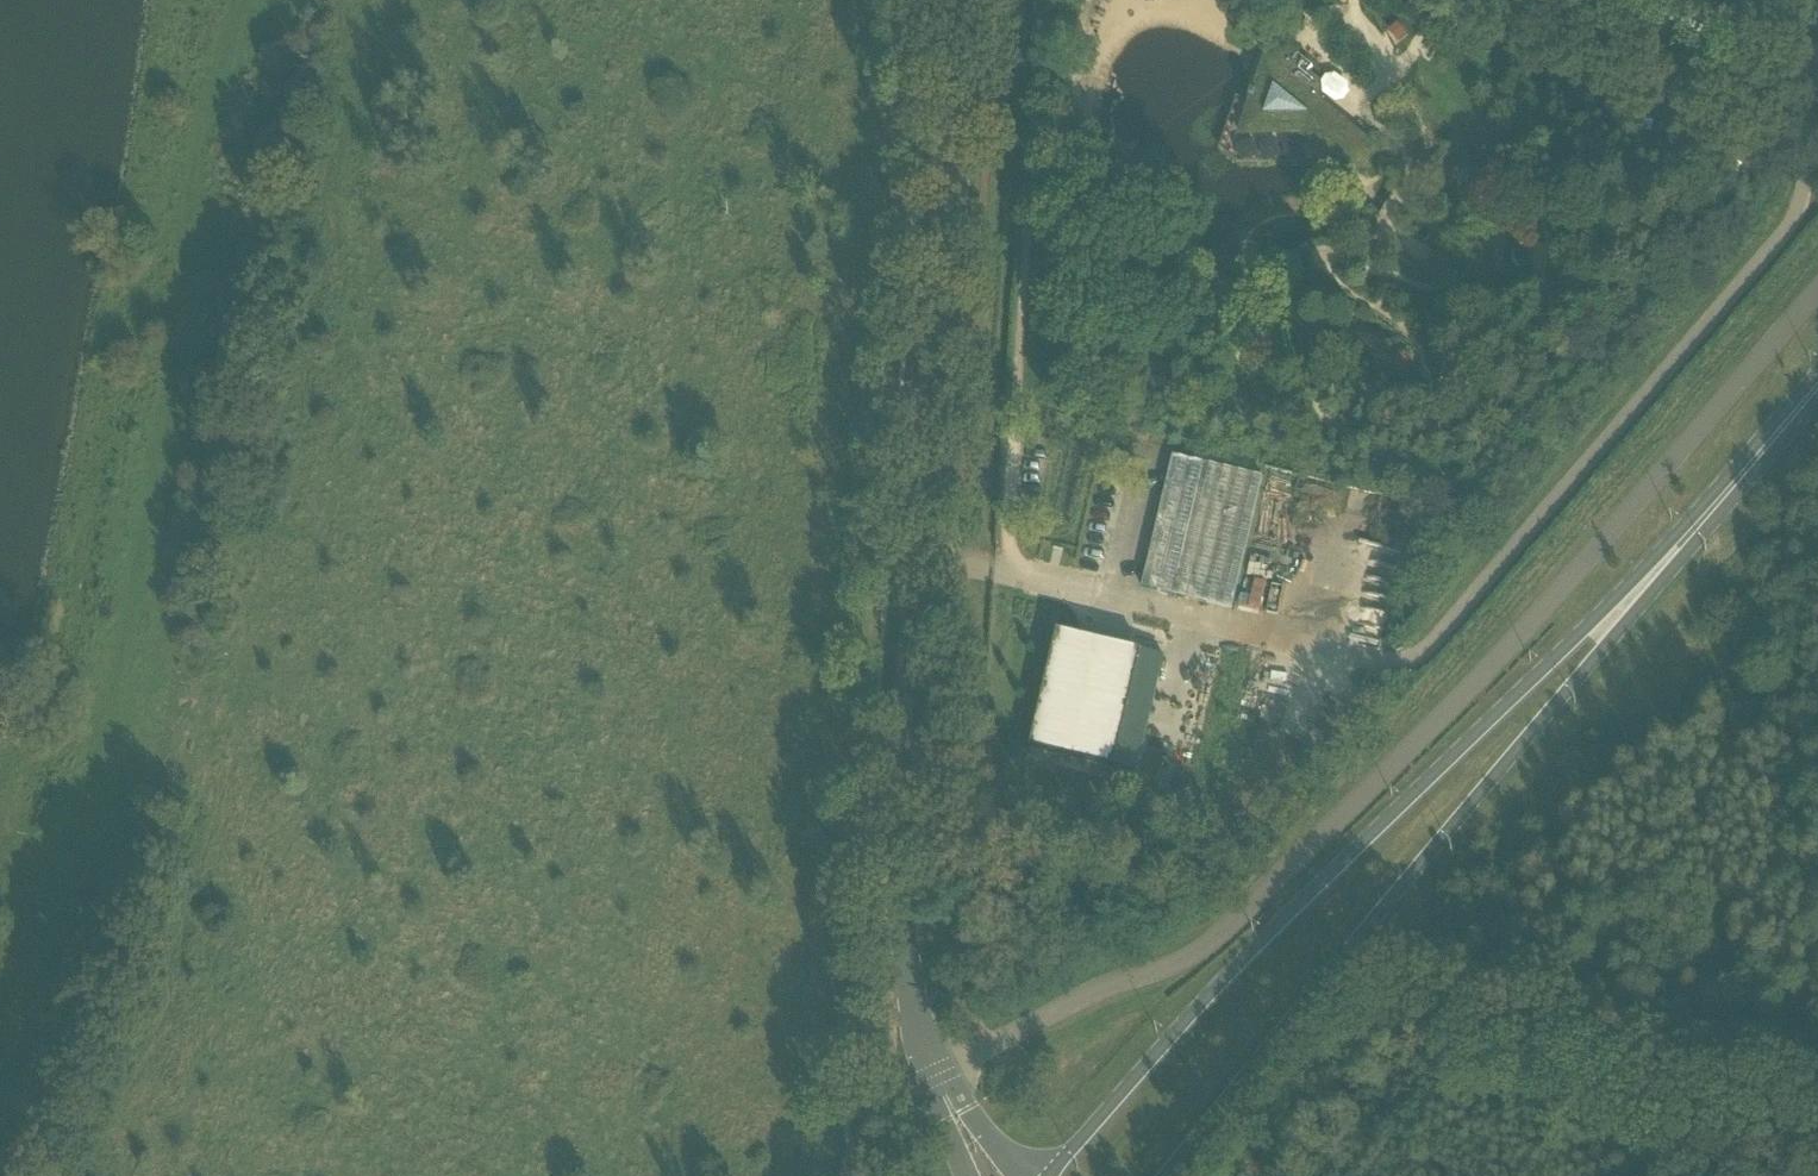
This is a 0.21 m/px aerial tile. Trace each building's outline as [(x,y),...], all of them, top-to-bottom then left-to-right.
[(1299,56),(1295,61),(1285,52),(1269,59),(1265,55),(1237,137),(1301,137),(1313,148),(1338,115),(1325,104),(1323,83),(1310,73),(1314,68),(1299,56)] [(1253,140),(1254,159),(1301,158),(1300,139),(1253,140)] [(1264,477),(1174,456),(1143,588),(1233,609),(1264,477)] [(1264,609),(1267,580),(1241,578),(1238,607),(1264,609)] [(1141,650),(1058,631),(1033,746),(1114,764),(1140,652),(1141,650)] [(1166,659),(1140,652),(1114,764),(1140,771),(1166,659)]
